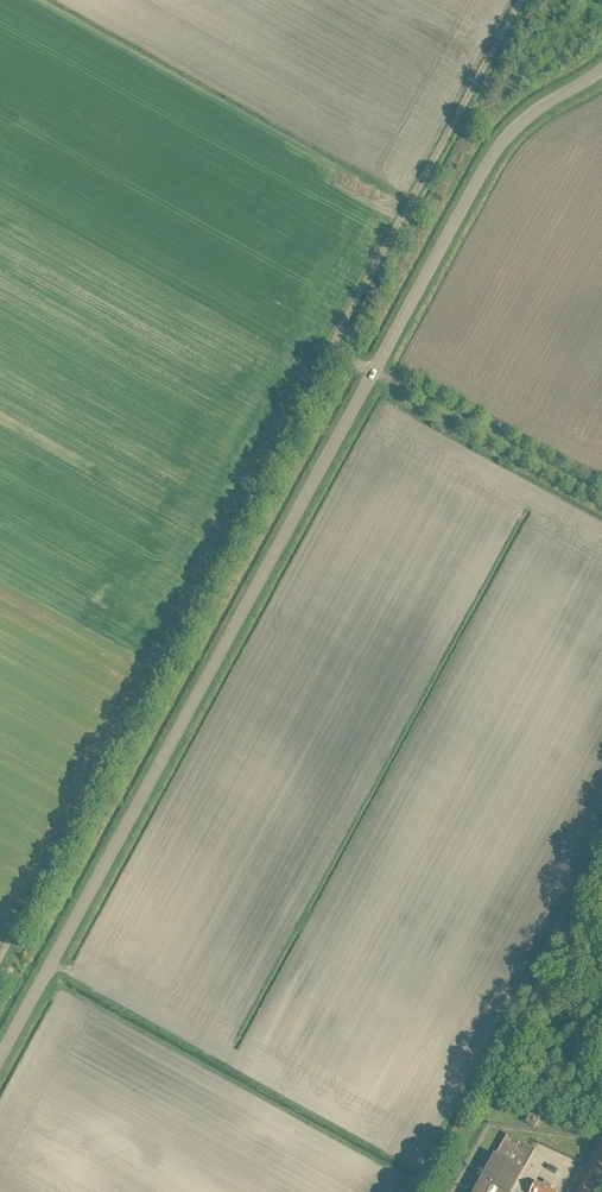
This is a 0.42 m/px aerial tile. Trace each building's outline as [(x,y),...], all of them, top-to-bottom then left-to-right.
[(535,1129),(544,1113),(534,1107),(525,1124),(535,1129)] [(535,1152),(506,1136),(484,1177),(476,1191),(513,1191),(535,1152)] [(601,1170),(601,1150),(596,1147),(586,1166),(571,1191),(590,1191),(601,1170)] [(543,1187),(536,1184),(532,1191),(552,1191),(551,1191),(553,1187),(546,1182),(543,1187)]
